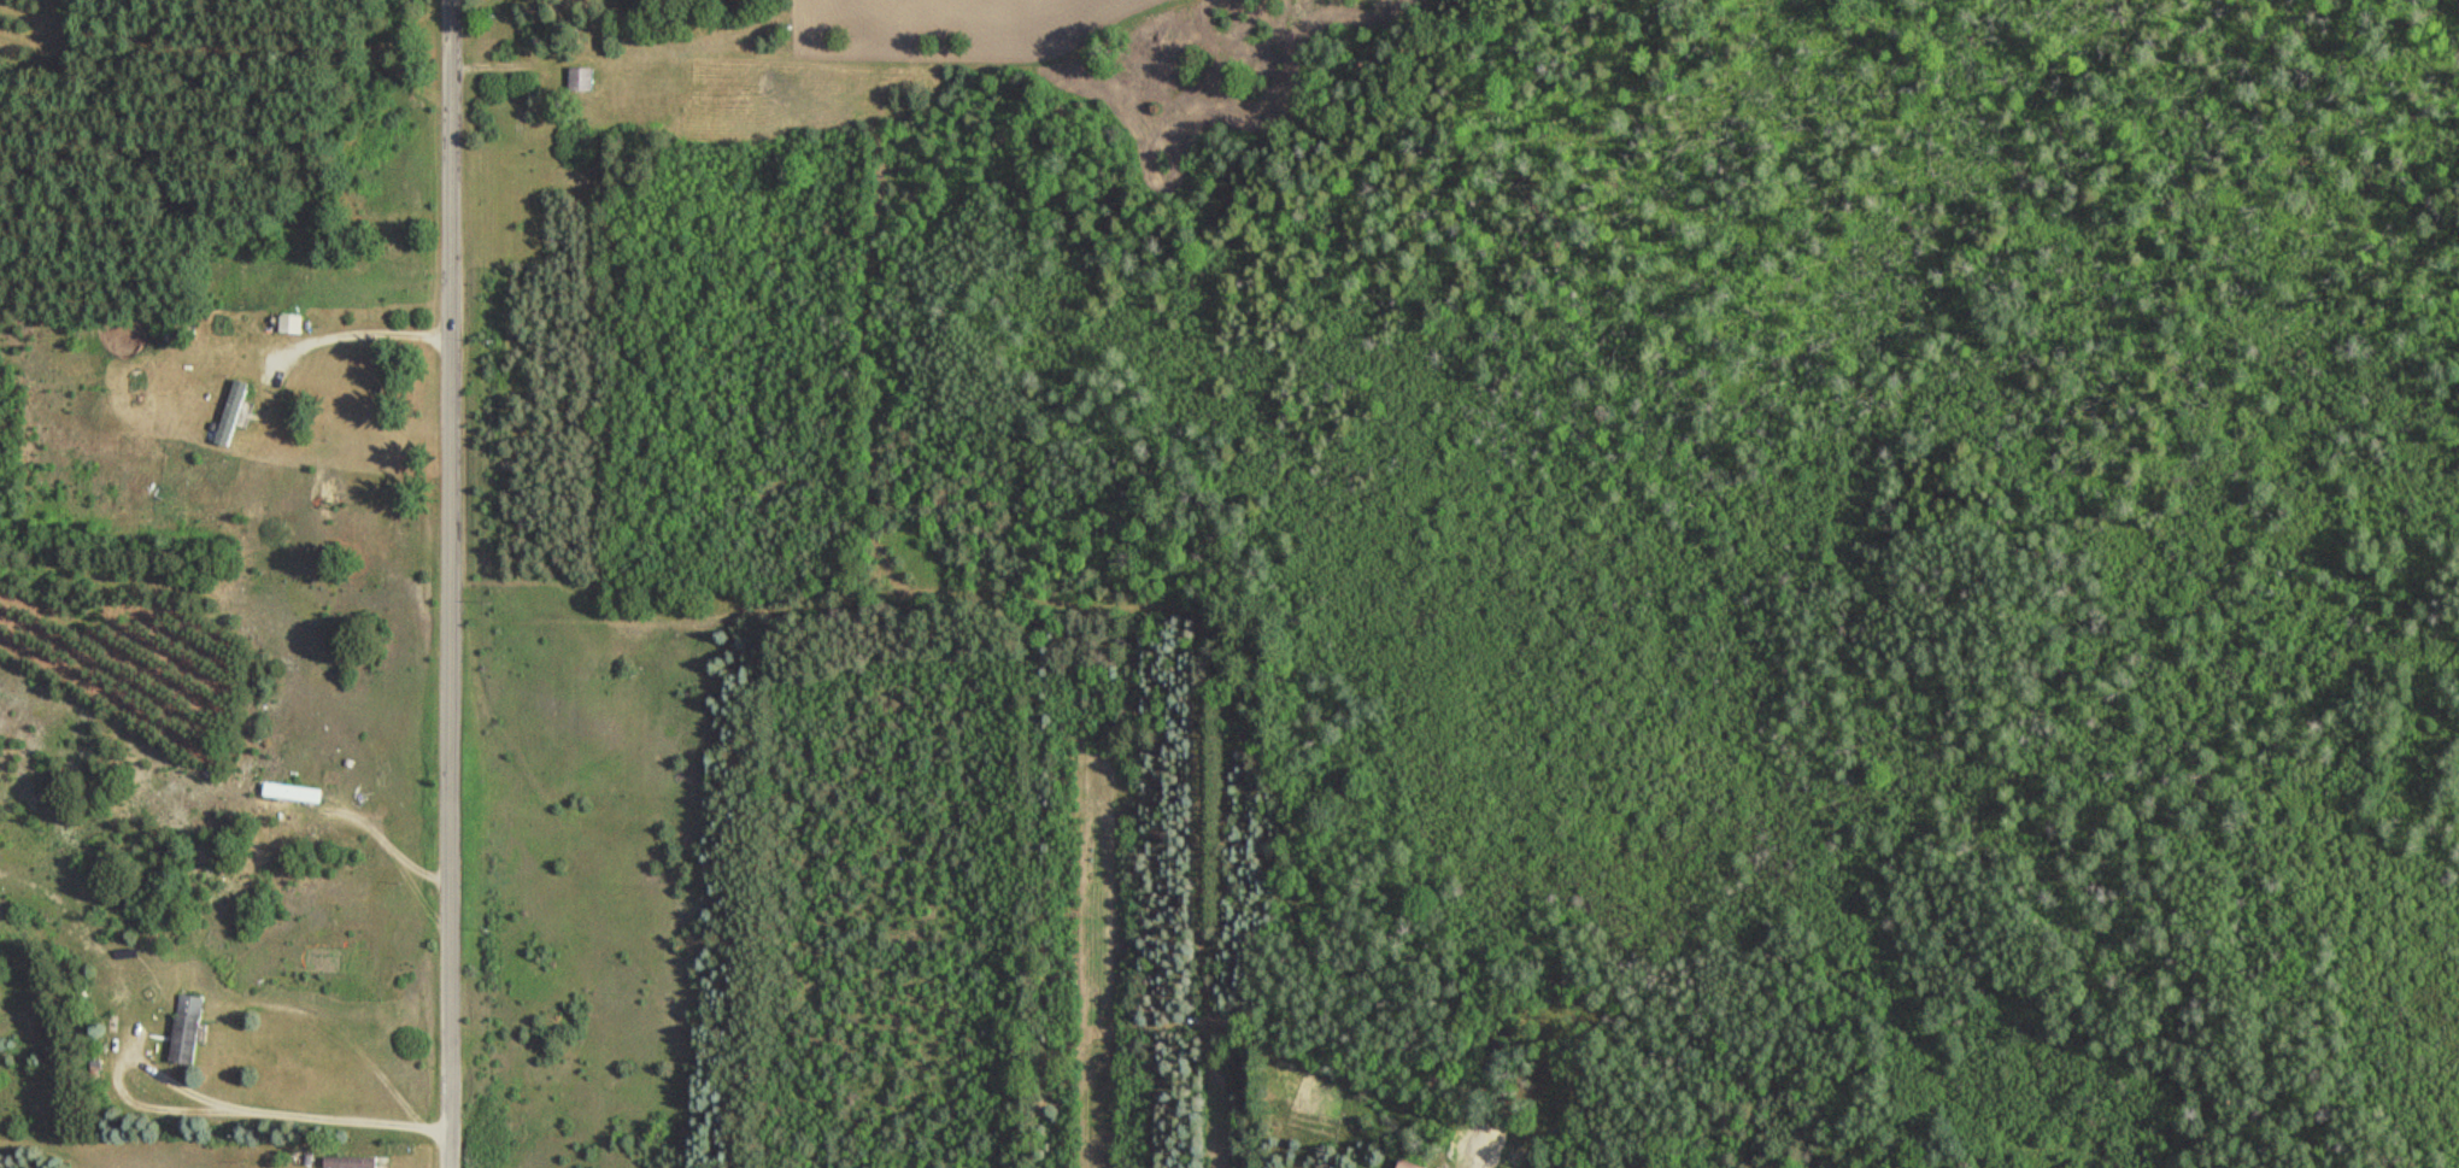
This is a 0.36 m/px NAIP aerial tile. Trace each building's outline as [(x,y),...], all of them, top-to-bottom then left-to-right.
[(571,92),(596,92),(596,68),(571,68),(571,92)] [(303,316),(280,316),(280,333),(303,333),(303,316)] [(217,442),(232,447),(251,383),(235,379),(217,442)] [(286,799),(318,799),(318,789),(286,789),(286,799)] [(180,994),(171,1062),(197,1065),(206,997),(180,994)] [(380,1157),(325,1157),(325,1167),(380,1167),(380,1157)] [(1404,1158),(1401,1167),(1430,1167),(1404,1158)]
